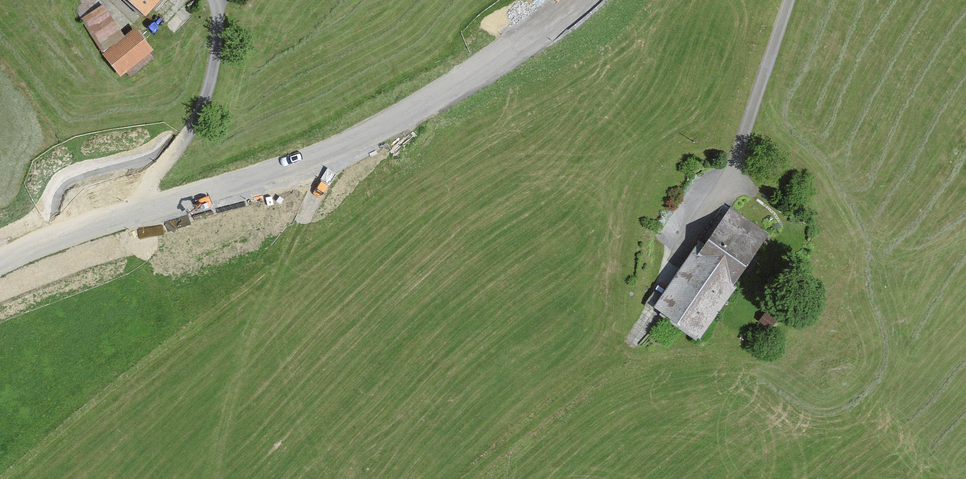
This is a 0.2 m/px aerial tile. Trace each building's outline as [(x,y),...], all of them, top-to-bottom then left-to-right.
[(147,23),(168,0),(123,0),(147,23)] [(129,36),(106,7),(85,23),(124,73),(155,49),(139,28),(129,36)] [(774,238),(731,208),(658,312),(701,342),(774,238)]
